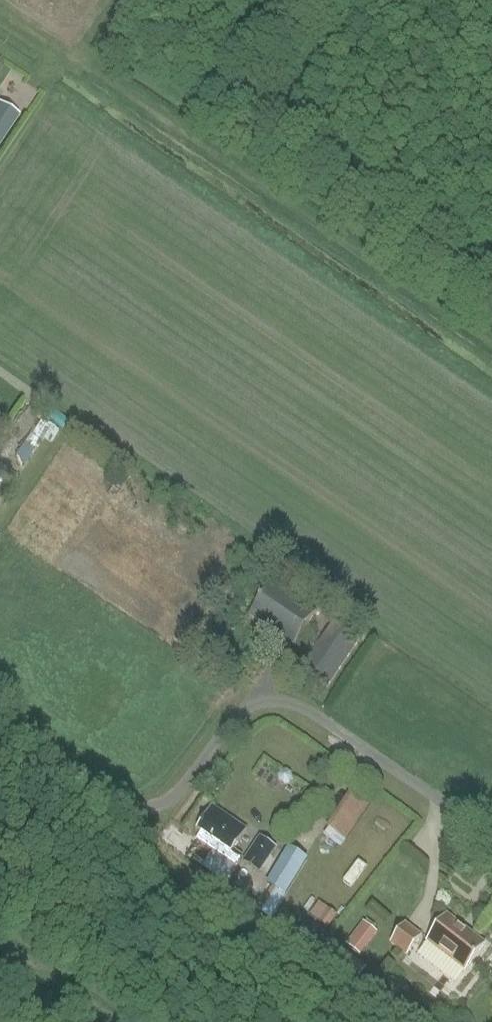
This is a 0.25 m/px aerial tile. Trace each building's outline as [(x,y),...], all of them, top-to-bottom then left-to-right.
[(0,106),(0,147),(19,118),(0,106)] [(272,584),(251,616),(295,645),(306,628),(325,640),(302,673),(328,691),(361,642),(335,624),(334,626),(315,613),(316,613),(272,584)] [(331,830),(351,840),(372,801),(352,790),(331,830)] [(214,807),(199,829),(205,833),(199,840),(237,866),(244,856),(234,849),(247,830),(214,807)] [(276,847),(262,838),(246,862),(260,872),(276,847)] [(365,860),(350,881),(358,886),(372,865),(365,860)] [(314,912),(331,924),(339,912),(322,900),(314,912)] [(449,915),(428,941),(467,970),(487,944),(449,915)] [(366,923),(348,945),(362,956),(380,933),(366,923)] [(426,937),(408,924),(393,944),(410,958),(426,937)] [(369,968),(349,953),(340,965),(359,980),(369,968)]
